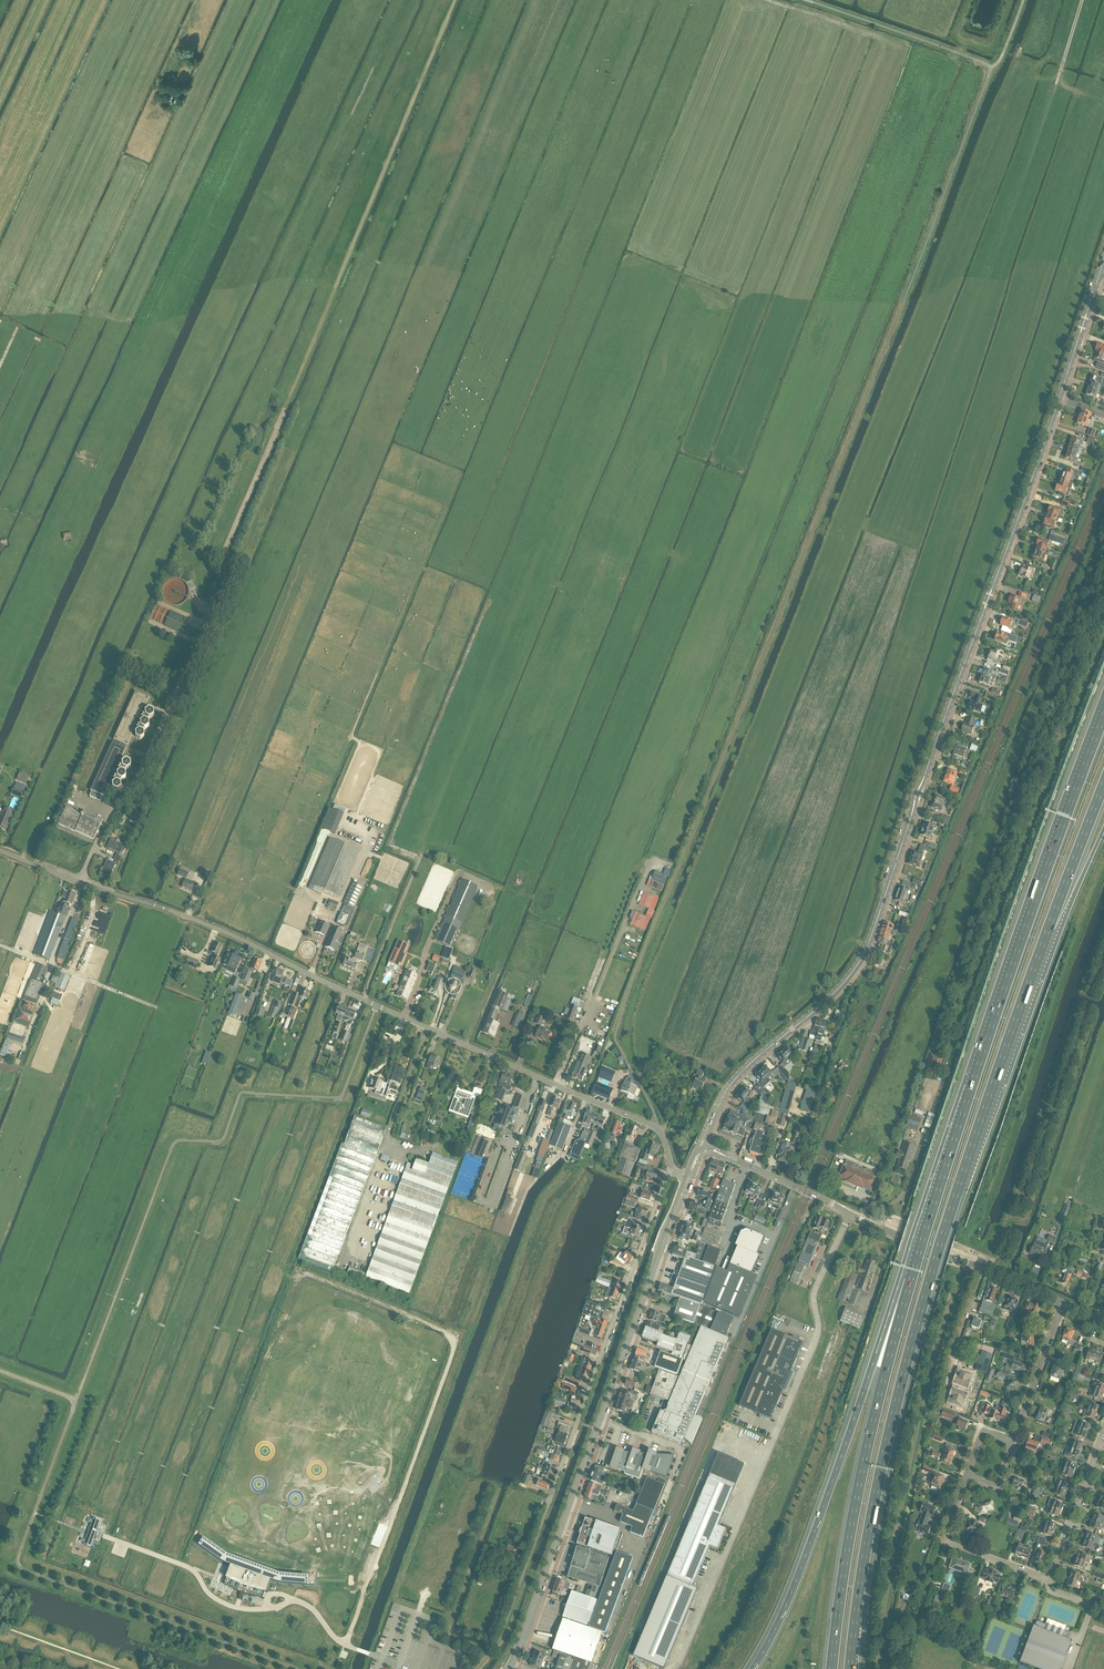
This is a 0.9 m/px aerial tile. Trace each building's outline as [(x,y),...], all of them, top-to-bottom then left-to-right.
[(1095,351),(1097,351),(1103,354),(1103,346),(1098,343),(1095,351)] [(1097,351),(1094,358),(1102,361),(1103,356),(1103,354),(1097,351)] [(1103,371),(1103,366),(1097,363),(1095,368),(1103,371)] [(1090,383),(1103,387),(1103,380),(1100,379),(1093,377),(1090,383)] [(1090,383),(1088,389),(1101,394),(1101,393),(1102,390),(1103,390),(1103,387),(1090,383)] [(1095,406),(1095,407),(1102,409),(1102,408),(1103,405),(1102,404),(1103,401),(1101,400),(1102,397),(1100,397),(1101,394),(1088,389),(1086,396),(1097,399),(1096,403),(1095,406)] [(1079,417),(1089,420),(1089,421),(1091,421),(1092,417),(1094,418),(1095,415),(1081,411),(1079,417)] [(1089,420),(1079,417),(1077,424),(1088,428),(1089,425),(1087,424),(1089,421),(1089,420)] [(1096,431),(1090,429),(1088,435),(1094,437),(1096,431)] [(1086,443),(1072,439),(1070,445),(1079,448),(1081,445),(1082,445),(1082,446),(1085,447),(1086,446),(1089,447),(1090,445),(1091,445),(1092,445),(1093,442),(1094,442),(1095,439),(1088,436),(1086,443)] [(1085,450),(1082,449),(1079,448),(1070,445),(1068,451),(1077,455),(1079,451),(1085,453),(1085,450)] [(1068,451),(1066,458),(1077,462),(1083,464),(1084,461),(1078,460),(1078,459),(1076,458),(1077,455),(1068,451)] [(1060,479),(1070,483),(1071,480),(1072,480),(1074,474),(1074,473),(1075,470),(1072,469),(1070,472),(1067,471),(1066,472),(1065,472),(1064,474),(1062,473),(1060,479)] [(1057,485),(1071,490),(1073,484),(1070,483),(1060,479),(1059,483),(1058,483),(1057,485)] [(1055,491),(1063,494),(1062,495),(1068,497),(1071,490),(1057,485),(1055,491)] [(1063,499),(1062,502),(1069,505),(1079,508),(1080,505),(1075,503),(1076,502),(1068,499),(1067,501),(1063,499)] [(1048,510),(1049,511),(1048,512),(1061,517),(1063,512),(1060,511),(1060,510),(1061,510),(1061,509),(1057,508),(1057,509),(1050,506),(1050,508),(1048,508),(1048,510)] [(1046,518),(1058,522),(1059,519),(1063,520),(1063,518),(1061,517),(1048,512),(1046,518)] [(1058,522),(1046,518),(1046,519),(1044,520),(1044,522),(1044,523),(1044,524),(1051,527),(1050,528),(1056,530),(1058,523),(1058,522)] [(1066,537),(1052,532),(1051,536),(1065,541),(1066,537)] [(1037,546),(1048,550),(1049,550),(1052,542),(1063,546),(1065,541),(1051,536),(1049,541),(1049,540),(1048,541),(1046,541),(1046,542),(1039,540),(1039,541),(1037,542),(1036,543),(1037,545),(1037,546)] [(1035,552),(1046,556),(1048,556),(1049,552),(1056,555),(1057,552),(1049,550),(1048,550),(1037,546),(1035,552)] [(1046,556),(1035,552),(1033,558),(1044,562),(1045,558),(1046,556)] [(1019,575),(1022,576),(1022,577),(1029,580),(1032,572),(1035,573),(1036,569),(1029,567),(1028,569),(1024,568),(1024,569),(1021,568),(1019,575)] [(187,593),(187,591),(187,588),(185,586),(184,584),(182,582),(180,581),(177,580),(174,580),(171,580),(169,581),(167,582),(165,583),(163,586),(162,588),(161,590),(161,593),(161,596),(162,598),(163,600),(165,602),(167,604),(169,605),(171,606),(173,606),(176,606),(179,605),(181,604),(183,603),(185,601),(186,598),(187,596),(187,593)] [(191,581),(187,583),(189,591),(196,588),(194,586),(194,585),(193,582),(191,581)] [(1008,603),(1013,605),(1012,609),(1021,612),(1022,608),(1021,607),(1024,599),(1026,600),(1027,596),(1019,593),(1018,597),(1015,596),(1014,597),(1011,596),(1010,598),(1008,603)] [(1041,598),(1034,595),(1031,602),(1038,604),(1041,598)] [(181,633),(187,619),(157,605),(150,619),(181,633)] [(1000,625),(1010,629),(1013,630),(1016,623),(1013,622),(1012,622),(1003,619),(1000,625)] [(1029,623),(1018,619),(1016,625),(1027,629),(1029,623)] [(995,639),(995,640),(1004,643),(1005,640),(1017,644),(1018,641),(1016,640),(1017,637),(1009,634),(1008,637),(997,633),(996,636),(995,637),(994,638),(995,639)] [(991,650),(990,653),(989,653),(988,656),(988,657),(988,659),(997,662),(1000,654),(1002,655),(1003,653),(995,649),(994,652),(991,650)] [(981,676),(991,680),(991,679),(993,680),(994,677),(992,677),(994,673),(984,669),(981,676)] [(979,683),(989,686),(991,680),(981,676),(979,683)] [(994,690),(992,689),(991,694),(999,697),(1001,692),(999,691),(999,690),(995,688),(994,690)] [(90,791),(92,792),(89,797),(100,802),(102,796),(104,797),(107,790),(110,791),(111,789),(120,793),(123,790),(123,785),(120,783),(121,780),(122,781),(125,777),(125,773),(126,770),(127,770),(130,767),(130,762),(121,758),(125,749),(124,748),(125,745),(127,746),(131,736),(140,740),(144,737),(144,733),(143,732),(145,729),(149,726),(148,721),(149,719),(150,719),(153,716),(153,711),(144,707),(149,698),(135,692),(113,740),(112,743),(90,791)] [(987,692),(984,699),(996,703),(998,696),(987,692)] [(968,710),(973,711),(973,710),(980,713),(983,705),(980,704),(983,698),(975,695),(974,700),(974,702),(971,701),(968,709),(968,710)] [(966,724),(964,723),(961,732),(971,735),(974,727),(973,726),(975,720),(968,717),(966,724)] [(980,725),(986,727),(989,720),(982,718),(980,725)] [(972,743),(969,750),(976,753),(979,746),(972,743)] [(956,746),(953,755),(963,759),(967,760),(970,751),(956,746)] [(961,764),(960,767),(962,768),(968,770),(971,763),(963,760),(961,764)] [(957,773),(948,769),(945,776),(955,779),(956,779),(957,777),(956,776),(957,773)] [(25,783),(28,776),(19,773),(16,779),(25,783)] [(955,779),(945,776),(943,782),(953,786),(954,782),(955,782),(955,780),(955,779)] [(20,798),(25,786),(16,782),(11,794),(20,798)] [(935,795),(933,801),(944,805),(946,799),(940,797),(940,796),(936,794),(935,795)] [(931,807),(942,811),(944,805),(933,801),(931,807)] [(346,810),(335,805),(334,809),(344,814),(346,810)] [(0,816),(0,828),(5,830),(14,811),(4,807),(0,816)] [(66,807),(58,824),(94,840),(103,820),(84,812),(83,814),(66,807)] [(923,825),(923,826),(922,829),(933,833),(934,829),(935,830),(936,827),(924,823),(924,825),(923,825)] [(920,833),(921,834),(920,836),(932,840),(933,836),(931,836),(933,833),(922,829),(920,833)] [(330,838),(310,884),(314,886),(323,890),(339,896),(358,850),(330,838)] [(117,852),(116,854),(114,857),(120,860),(122,855),(120,854),(124,845),(110,839),(107,847),(117,852)] [(918,853),(913,851),(910,858),(921,861),(924,854),(923,854),(924,850),(926,851),(927,848),(921,846),(918,853)] [(112,862),(107,860),(101,873),(110,877),(116,862),(119,863),(120,860),(114,857),(112,862)] [(908,864),(919,868),(921,861),(910,858),(908,864)] [(191,870),(181,866),(180,869),(190,874),(191,870)] [(186,878),(188,873),(179,870),(177,874),(186,878)] [(652,880),(664,886),(668,877),(655,871),(652,880)] [(922,880),(914,878),(912,884),(920,886),(922,880)] [(197,884),(185,879),(182,887),(194,892),(197,884)] [(462,879),(435,940),(451,947),(478,886),(462,879)] [(346,907),(343,906),(341,912),(352,916),(354,911),(356,908),(352,907),(362,886),(353,882),(343,904),(346,905),(346,907)] [(323,890),(314,886),(312,890),(321,894),(323,890)] [(909,891),(899,887),(897,894),(915,900),(916,897),(910,895),(908,894),(909,891)] [(64,898),(62,905),(69,907),(75,893),(67,890),(67,892),(64,891),(62,897),(64,898)] [(915,900),(897,894),(895,901),(904,904),(906,900),(908,901),(914,903),(915,900)] [(335,910),(337,903),(330,900),(327,907),(335,910)] [(62,905),(60,904),(57,912),(66,916),(69,907),(62,905)] [(53,912),(36,955),(49,960),(65,917),(53,912)] [(336,922),(344,925),(348,926),(351,918),(347,917),(348,916),(340,913),(336,922)] [(56,961),(57,961),(56,963),(61,965),(63,960),(76,926),(78,920),(72,918),(70,923),(56,961)] [(324,936),(329,925),(320,921),(315,932),(324,936)] [(894,926),(884,922),(882,928),(892,931),(892,930),(893,930),(894,926)] [(339,929),(333,927),(325,947),(334,951),(338,943),(342,944),(344,938),(340,937),(343,931),(344,928),(340,927),(339,929)] [(881,933),(890,935),(892,936),(893,931),(893,930),(892,930),(892,931),(882,928),(881,933)] [(879,938),(890,941),(890,943),(894,944),(895,941),(891,940),(892,936),(890,935),(881,933),(879,938)] [(885,948),(884,950),(891,953),(894,944),(890,943),(890,941),(879,938),(878,943),(885,945),(884,948),(885,948)] [(398,941),(389,962),(398,966),(408,945),(398,941)] [(213,957),(220,960),(221,959),(217,957),(222,946),(215,943),(212,951),(210,951),(209,954),(214,956),(213,957)] [(348,960),(345,959),(343,965),(355,970),(357,964),(359,965),(360,963),(358,962),(359,960),(366,963),(372,950),(370,949),(360,945),(355,957),(353,958),(352,960),(348,958),(348,960)] [(449,959),(452,948),(445,946),(441,956),(442,957),(448,959),(449,959)] [(239,953),(233,951),(230,955),(228,954),(227,954),(222,964),(223,964),(221,968),(234,974),(236,971),(241,961),(236,959),(239,953)] [(432,960),(438,963),(440,957),(434,954),(432,960)] [(196,969),(198,961),(187,957),(185,965),(196,969)] [(220,960),(213,957),(209,967),(216,970),(220,960)] [(249,971),(246,970),(240,984),(246,987),(253,970),(257,972),(261,961),(254,959),(249,971)] [(37,963),(31,979),(24,996),(38,1001),(44,985),(43,984),(45,979),(44,979),(49,968),(37,963)] [(877,976),(880,970),(875,967),(872,974),(877,976)] [(272,982),(279,985),(280,983),(291,987),(293,981),(288,979),(282,977),(284,972),(277,969),(272,982)] [(407,1001),(417,975),(405,970),(399,985),(395,984),(393,990),(397,991),(395,996),(407,1001)] [(454,970),(450,978),(452,979),(457,981),(456,984),(457,985),(457,986),(457,987),(457,988),(456,989),(456,990),(455,991),(454,991),(453,991),(451,995),(450,995),(451,995),(452,995),(451,998),(455,1000),(464,980),(462,979),(464,975),(454,970)] [(430,988),(428,991),(432,992),(432,993),(440,995),(446,978),(437,975),(438,972),(435,971),(432,979),(436,980),(433,989),(430,988)] [(55,983),(59,974),(55,972),(51,982),(55,983)] [(70,977),(61,974),(56,987),(58,988),(58,991),(61,992),(62,990),(64,991),(70,977)] [(234,977),(230,986),(237,989),(240,979),(234,977)] [(445,985),(445,988),(446,991),(448,994),(450,995),(451,995),(453,991),(454,991),(455,991),(456,990),(456,989),(457,988),(457,987),(457,986),(457,985),(456,984),(457,981),(452,979),(451,979),(449,980),(446,983),(445,985)] [(300,995),(295,993),(291,1005),(298,1008),(301,998),(306,999),(309,991),(302,989),(300,995)] [(500,990),(494,1007),(499,1009),(506,992),(500,990)] [(235,1013),(242,996),(235,994),(229,1011),(235,1013)] [(55,999),(52,998),(50,1003),(58,1006),(60,1001),(55,999)] [(572,1005),(572,1006),(567,1019),(573,1022),(581,1000),(573,998),(571,1005),(572,1005)] [(272,1006),(272,1007),(269,1013),(277,1016),(279,1009),(280,1009),(282,1003),(274,1000),(272,1006)] [(336,1020),(339,1022),(341,1023),(347,1009),(347,1008),(338,1005),(335,1013),(338,1015),(336,1020)] [(33,1012),(18,1007),(13,1021),(28,1027),(33,1012)] [(262,1018),(264,1011),(257,1008),(255,1015),(262,1018)] [(297,1010),(291,1008),(288,1016),(294,1018),(297,1010)] [(347,1009),(341,1023),(343,1024),(345,1021),(346,1021),(348,1021),(349,1019),(352,1020),(356,1012),(347,1008),(347,1009)] [(498,1011),(493,1008),(488,1019),(494,1021),(498,1011)] [(523,1016),(517,1013),(512,1025),(518,1028),(523,1016)] [(538,1015),(534,1023),(541,1026),(545,1018),(538,1015)] [(814,1033),(811,1032),(810,1035),(816,1037),(818,1031),(819,1031),(822,1020),(817,1018),(814,1029),(815,1029),(814,1033)] [(816,1037),(817,1037),(816,1042),(821,1044),(823,1035),(824,1035),(825,1029),(824,1029),(825,1029),(827,1021),(822,1020),(819,1031),(818,1031),(816,1037)] [(498,1025),(488,1021),(484,1032),(493,1036),(498,1025)] [(342,1024),(337,1022),(332,1038),(336,1040),(338,1034),(338,1035),(342,1024)] [(536,1036),(541,1039),(541,1038),(548,1041),(552,1032),(540,1027),(536,1036)] [(343,1031),(340,1040),(346,1042),(349,1033),(343,1031)] [(25,1039),(8,1033),(6,1038),(23,1044),(25,1039)] [(810,1041),(805,1039),(802,1050),(807,1052),(810,1041)] [(4,1057),(5,1056),(8,1057),(10,1053),(6,1051),(10,1042),(5,1040),(0,1054),(0,1055),(4,1057)] [(596,1045),(594,1052),(600,1055),(603,1048),(596,1045)] [(790,1050),(787,1048),(783,1051),(789,1060),(792,1057),(793,1058),(795,1056),(790,1050)] [(206,1051),(201,1063),(204,1064),(205,1063),(208,1064),(212,1054),(206,1051)] [(783,1063),(781,1065),(783,1068),(791,1062),(789,1060),(783,1051),(778,1056),(780,1058),(780,1059),(783,1063)] [(592,1057),(582,1053),(572,1077),(577,1079),(581,1071),(579,1070),(580,1068),(582,1068),(582,1067),(584,1067),(583,1068),(587,1070),(592,1057)] [(943,1058),(931,1054),(924,1072),(937,1077),(943,1058)] [(433,1058),(430,1057),(426,1068),(431,1070),(433,1067),(437,1068),(441,1059),(433,1056),(433,1058)] [(848,1067),(842,1060),(839,1063),(841,1065),(838,1068),(836,1066),(833,1068),(835,1071),(836,1070),(840,1074),(848,1067)] [(781,1065),(778,1068),(787,1080),(788,1081),(790,1075),(784,1068),(783,1069),(783,1068),(781,1065)] [(406,1070),(395,1066),(390,1080),(400,1084),(402,1080),(406,1070)] [(579,1070),(581,1071),(577,1079),(582,1081),(584,1076),(587,1070),(583,1068),(584,1067),(582,1067),(582,1068),(580,1068),(579,1070)] [(616,1073),(603,1067),(599,1078),(611,1083),(616,1073)] [(765,1067),(761,1071),(768,1079),(768,1078),(771,1082),(778,1075),(775,1071),(772,1073),(768,1069),(765,1067)] [(778,1075),(779,1075),(778,1076),(784,1083),(787,1080),(778,1068),(775,1071),(778,1075)] [(705,1073),(700,1070),(697,1075),(695,1074),(693,1078),(696,1080),(694,1084),(691,1088),(696,1091),(699,1087),(702,1088),(703,1088),(704,1086),(704,1084),(705,1082),(701,1080),(705,1073)] [(762,1093),(770,1101),(773,1097),(772,1095),(765,1088),(771,1082),(768,1078),(768,1079),(761,1071),(756,1075),(759,1078),(758,1078),(762,1082),(759,1085),(758,1084),(756,1087),(762,1093)] [(500,1087),(499,1086),(494,1098),(501,1102),(506,1090),(509,1091),(511,1087),(510,1086),(513,1077),(504,1073),(500,1083),(502,1084),(500,1087)] [(373,1077),(369,1088),(382,1093),(382,1095),(386,1097),(394,1100),(396,1095),(399,1096),(400,1093),(397,1092),(398,1092),(389,1089),(391,1084),(392,1083),(373,1077)] [(775,1127),(774,1130),(773,1134),(777,1135),(778,1132),(779,1132),(781,1126),(784,1127),(787,1116),(788,1116),(798,1084),(788,1081),(779,1113),(777,1119),(779,1120),(777,1124),(776,1124),(775,1127)] [(621,1091),(629,1094),(627,1098),(632,1100),(638,1088),(625,1082),(621,1091)] [(613,1090),(597,1083),(593,1093),(609,1100),(613,1090)] [(426,1089),(420,1087),(415,1099),(422,1102),(424,1096),(423,1096),(426,1089)] [(762,1093),(756,1087),(754,1090),(761,1095),(762,1093)] [(816,1090),(807,1087),(800,1109),(809,1112),(816,1090)] [(747,1090),(744,1088),(740,1093),(748,1099),(751,1096),(752,1097),(754,1094),(747,1089),(747,1090)] [(458,1089),(454,1101),(458,1103),(460,1097),(468,1100),(465,1108),(456,1105),(454,1110),(466,1114),(469,1115),(470,1112),(476,1097),(472,1096),(473,1094),(458,1089)] [(746,1104),(747,1103),(748,1104),(750,1101),(748,1099),(740,1093),(736,1097),(739,1100),(743,1103),(739,1109),(743,1112),(747,1114),(748,1111),(746,1110),(745,1109),(747,1106),(746,1104)] [(751,1143),(752,1144),(750,1152),(762,1156),(765,1148),(768,1149),(772,1136),(773,1134),(774,1130),(775,1127),(776,1124),(777,1119),(779,1113),(777,1112),(778,1108),(771,1102),(768,1099),(762,1093),(757,1108),(756,1112),(755,1114),(754,1118),(752,1123),(749,1129),(757,1132),(755,1137),(753,1137),(751,1143)] [(512,1110),(502,1106),(495,1125),(504,1128),(508,1117),(509,1117),(512,1122),(518,1121),(519,1115),(520,1110),(524,1111),(528,1099),(517,1095),(513,1107),(512,1110)] [(555,1098),(554,1098),(547,1115),(550,1117),(554,1107),(557,1108),(560,1100),(558,1100),(558,1099),(556,1098),(555,1098)] [(537,1111),(538,1111),(529,1136),(532,1138),(537,1125),(538,1125),(545,1108),(544,1107),(546,1101),(543,1100),(540,1107),(539,1106),(537,1111)] [(565,1108),(564,1114),(562,1118),(566,1119),(568,1115),(567,1115),(567,1113),(572,1115),(576,1104),(571,1102),(570,1106),(568,1105),(567,1109),(565,1108)] [(363,1109),(360,1116),(368,1119),(371,1112),(363,1109)] [(590,1112),(587,1111),(582,1123),(587,1125),(589,1121),(593,1124),(597,1114),(594,1113),(594,1114),(592,1113),(592,1114),(589,1113),(590,1112)] [(736,1135),(736,1134),(743,1137),(742,1139),(744,1140),(746,1136),(744,1136),(747,1127),(748,1125),(749,1122),(752,1123),(754,1118),(750,1116),(747,1114),(743,1112),(742,1115),(731,1111),(729,1115),(729,1117),(728,1117),(724,1126),(723,1131),(728,1133),(730,1132),(730,1133),(732,1135),(735,1135),(735,1134),(736,1135)] [(928,1113),(925,1123),(931,1125),(935,1115),(928,1113)] [(601,1130),(606,1119),(601,1117),(601,1116),(597,1114),(593,1124),(598,1126),(597,1129),(601,1130)] [(922,1119),(910,1115),(906,1127),(918,1131),(922,1119)] [(344,1144),(342,1144),(299,1259),(332,1272),(375,1156),(386,1128),(354,1116),(344,1144)] [(571,1123),(560,1119),(550,1147),(563,1152),(571,1128),(569,1127),(571,1123)] [(609,1133),(604,1148),(604,1149),(610,1151),(614,1139),(613,1138),(614,1135),(620,1137),(621,1134),(622,1129),(619,1128),(620,1123),(615,1122),(611,1134),(609,1133)] [(410,1135),(406,1134),(404,1133),(407,1127),(403,1125),(400,1132),(401,1133),(400,1138),(408,1141),(410,1135)] [(619,1159),(620,1159),(615,1172),(629,1178),(640,1149),(632,1146),(637,1133),(640,1135),(641,1133),(642,1132),(641,1131),(638,1129),(631,1127),(619,1159)] [(546,1140),(544,1139),(536,1160),(543,1163),(544,1158),(545,1158),(555,1131),(550,1129),(546,1140)] [(910,1131),(903,1129),(902,1133),(900,1133),(899,1137),(900,1137),(900,1139),(907,1141),(910,1131)] [(580,1139),(576,1141),(570,1155),(580,1158),(586,1144),(587,1142),(587,1139),(588,1139),(589,1134),(590,1131),(586,1130),(585,1133),(583,1132),(580,1139)] [(588,1139),(587,1139),(587,1142),(586,1144),(591,1146),(596,1133),(590,1131),(589,1134),(588,1139)] [(482,1135),(474,1132),(466,1151),(470,1152),(472,1145),(477,1147),(482,1135)] [(787,1151),(787,1152),(783,1162),(788,1165),(793,1153),(795,1154),(798,1146),(796,1145),(797,1143),(798,1140),(801,1141),(803,1136),(800,1135),(800,1134),(796,1133),(795,1133),(793,1138),(790,1143),(791,1143),(788,1150),(787,1151)] [(777,1159),(779,1160),(778,1161),(783,1162),(787,1152),(787,1151),(785,1151),(787,1147),(786,1147),(788,1143),(780,1140),(776,1150),(780,1151),(778,1156),(777,1156),(776,1158),(777,1159)] [(646,1151),(643,1150),(639,1163),(646,1165),(649,1156),(654,1158),(656,1151),(657,1151),(659,1146),(658,1146),(658,1145),(654,1144),(649,1142),(646,1151)] [(521,1152),(514,1169),(520,1172),(527,1154),(521,1152)] [(411,1164),(407,1163),(365,1277),(409,1293),(457,1162),(432,1153),(428,1164),(415,1159),(413,1166),(411,1165),(411,1164)] [(846,1182),(863,1189),(864,1187),(871,1191),(876,1179),(877,1173),(865,1168),(865,1169),(858,1167),(859,1165),(856,1164),(846,1160),(844,1166),(839,1177),(846,1180),(846,1182)] [(712,1161),(708,1172),(717,1175),(719,1171),(718,1170),(720,1163),(712,1161)] [(717,1175),(716,1177),(720,1178),(721,1176),(725,1165),(720,1163),(718,1170),(719,1171),(717,1175)] [(649,1171),(644,1171),(643,1173),(643,1175),(643,1178),(643,1180),(648,1181),(648,1178),(656,1181),(658,1175),(655,1174),(655,1172),(652,1171),(652,1173),(649,1172),(649,1171)] [(713,1179),(709,1187),(719,1191),(721,1185),(719,1185),(720,1181),(713,1178),(713,1179)] [(721,1185),(719,1191),(715,1202),(728,1207),(736,1186),(723,1181),(721,1185)] [(745,1193),(742,1192),(740,1198),(743,1199),(745,1194),(751,1196),(755,1185),(749,1182),(745,1193)] [(757,1198),(761,1188),(755,1185),(751,1196),(757,1198)] [(630,1192),(628,1195),(627,1198),(633,1201),(634,1198),(634,1197),(650,1202),(654,1192),(641,1188),(639,1195),(635,1194),(630,1192)] [(706,1198),(710,1200),(711,1200),(713,1194),(699,1189),(697,1195),(706,1198)] [(772,1192),(767,1203),(773,1205),(778,1195),(772,1192)] [(779,1208),(784,1197),(778,1195),(773,1205),(779,1208)] [(507,1197),(503,1206),(502,1211),(508,1213),(513,1200),(507,1197)] [(702,1208),(701,1208),(699,1213),(705,1215),(706,1212),(709,1213),(711,1207),(712,1208),(714,1202),(711,1200),(710,1200),(706,1198),(702,1208)] [(625,1205),(638,1209),(637,1213),(647,1217),(649,1211),(635,1205),(636,1203),(627,1199),(625,1205)] [(689,1205),(688,1209),(699,1213),(701,1208),(700,1208),(701,1205),(691,1202),(690,1205),(689,1205)] [(728,1207),(715,1202),(705,1229),(714,1233),(716,1227),(720,1228),(721,1227),(728,1207)] [(1065,1220),(1071,1206),(1069,1205),(1066,1204),(1060,1218),(1064,1219),(1065,1220)] [(636,1216),(632,1214),(631,1217),(645,1222),(647,1217),(637,1213),(636,1216)] [(756,1216),(754,1221),(765,1225),(766,1221),(756,1216)] [(814,1229),(818,1231),(819,1231),(823,1219),(824,1219),(818,1216),(813,1229),(814,1230),(814,1229)] [(819,1231),(818,1231),(817,1233),(827,1237),(829,1231),(828,1231),(831,1222),(827,1220),(827,1219),(825,1219),(824,1219),(823,1219),(819,1231)] [(634,1225),(633,1227),(628,1225),(627,1228),(641,1233),(643,1228),(641,1228),(642,1225),(636,1222),(635,1224),(636,1224),(636,1225),(634,1225)] [(693,1227),(684,1224),(682,1231),(691,1234),(693,1227)] [(641,1233),(627,1228),(625,1227),(622,1233),(627,1235),(627,1233),(640,1237),(641,1233)] [(714,1233),(705,1229),(699,1246),(720,1255),(722,1248),(718,1246),(725,1228),(721,1227),(720,1228),(716,1227),(714,1233)] [(741,1232),(735,1246),(737,1247),(757,1255),(765,1237),(747,1229),(741,1232)] [(690,1237),(692,1238),(691,1240),(695,1242),(697,1236),(693,1235),(691,1234),(682,1231),(679,1238),(680,1238),(679,1240),(682,1241),(683,1239),(689,1241),(690,1237)] [(821,1237),(813,1233),(811,1240),(819,1243),(821,1237)] [(1034,1245),(1034,1244),(1030,1254),(1044,1260),(1048,1251),(1047,1250),(1050,1242),(1053,1244),(1056,1238),(1049,1235),(1047,1241),(1043,1249),(1042,1248),(1043,1244),(1036,1241),(1034,1245)] [(811,1240),(808,1238),(798,1262),(809,1266),(819,1243),(811,1240)] [(697,1255),(695,1260),(704,1264),(715,1268),(715,1267),(720,1255),(699,1246),(696,1255),(697,1255)] [(696,1285),(709,1290),(716,1269),(715,1268),(704,1264),(695,1260),(697,1255),(696,1255),(675,1247),(672,1255),(684,1259),(677,1278),(696,1285)] [(737,1247),(730,1265),(752,1274),(759,1256),(757,1255),(737,1247)] [(635,1254),(629,1250),(625,1255),(633,1260),(635,1256),(634,1255),(635,1254)] [(633,1260),(625,1255),(622,1260),(627,1264),(628,1263),(630,1264),(633,1260)] [(611,1263),(603,1260),(601,1263),(617,1269),(617,1268),(618,1268),(620,1263),(612,1260),(611,1263)] [(837,1300),(843,1301),(848,1303),(857,1306),(861,1293),(858,1292),(859,1290),(868,1294),(875,1275),(873,1275),(878,1263),(867,1260),(864,1269),(856,1267),(855,1271),(858,1272),(858,1273),(861,1274),(860,1275),(856,1287),(854,1286),(858,1275),(848,1271),(837,1300)] [(1100,1274),(1103,1264),(1103,1262),(1098,1260),(1095,1272),(1100,1274)] [(791,1272),(794,1273),(790,1283),(797,1285),(801,1275),(805,1266),(796,1262),(791,1272)] [(709,1290),(704,1303),(739,1318),(757,1277),(752,1274),(730,1265),(727,1272),(715,1267),(715,1268),(716,1269),(709,1290)] [(347,1274),(362,1279),(365,1272),(350,1266),(347,1274)] [(1068,1267),(1062,1283),(1067,1285),(1071,1276),(1072,1271),(1071,1271),(1072,1269),(1068,1267)] [(598,1277),(596,1283),(609,1288),(609,1287),(611,1288),(613,1282),(598,1277)] [(672,1296),(680,1299),(702,1307),(704,1303),(709,1290),(696,1285),(677,1278),(673,1289),(661,1284),(658,1291),(672,1296)] [(622,1282),(617,1280),(614,1290),(619,1292),(622,1282)] [(986,1301),(983,1300),(997,1305),(999,1299),(995,1298),(998,1290),(990,1288),(987,1296),(986,1301)] [(610,1300),(616,1302),(619,1292),(614,1290),(610,1300)] [(670,1301),(672,1296),(658,1291),(656,1296),(670,1301)] [(1017,1304),(1015,1304),(1016,1299),(1009,1297),(1004,1310),(1009,1312),(1009,1311),(1011,1312),(1014,1313),(1017,1304)] [(726,1337),(733,1319),(718,1312),(718,1313),(717,1313),(702,1307),(680,1299),(673,1317),(702,1328),(726,1337)] [(979,1313),(992,1318),(997,1305),(983,1300),(979,1313)] [(589,1314),(601,1318),(603,1319),(606,1309),(588,1302),(583,1314),(588,1316),(589,1314)] [(1031,1312),(1037,1314),(1040,1306),(1034,1304),(1034,1305),(1028,1302),(1025,1309),(1031,1312)] [(846,1308),(840,1322),(855,1328),(860,1330),(865,1317),(861,1315),(846,1308)] [(1020,1311),(1018,1318),(1028,1321),(1030,1317),(1024,1315),(1025,1313),(1020,1311)] [(660,1319),(662,1320),(661,1323),(665,1325),(668,1318),(664,1316),(663,1318),(661,1317),(661,1315),(652,1312),(649,1320),(658,1323),(660,1319)] [(597,1327),(605,1330),(605,1331),(608,1321),(603,1319),(601,1318),(589,1314),(588,1316),(596,1319),(593,1326),(597,1327)] [(1011,1330),(1015,1320),(1010,1318),(1006,1328),(1011,1330)] [(969,1325),(972,1326),(972,1328),(977,1330),(977,1329),(979,1329),(980,1327),(982,1328),(984,1323),(975,1319),(974,1323),(970,1321),(969,1325)] [(660,1327),(648,1323),(646,1328),(661,1333),(661,1331),(659,1330),(660,1327)] [(594,1330),(595,1331),(593,1337),(601,1340),(605,1331),(605,1330),(597,1327),(593,1326),(593,1327),(593,1329),(594,1330)] [(683,1360),(686,1362),(682,1370),(710,1382),(728,1338),(726,1338),(726,1337),(702,1328),(701,1329),(695,1327),(683,1360)] [(580,1328),(579,1332),(576,1331),(573,1341),(578,1343),(581,1333),(589,1336),(591,1332),(580,1328)] [(661,1333),(646,1328),(643,1338),(659,1344),(657,1348),(672,1353),(671,1356),(682,1360),(691,1336),(680,1332),(677,1339),(668,1336),(661,1333)] [(1020,1339),(1020,1342),(1034,1342),(1034,1339),(1035,1338),(1035,1336),(1034,1336),(1034,1335),(1029,1335),(1029,1328),(1021,1328),(1021,1339),(1020,1339)] [(1077,1343),(1071,1340),(1074,1334),(1074,1335),(1072,1340),(1076,1341),(1079,1334),(1075,1332),(1075,1334),(1074,1333),(1074,1332),(1067,1329),(1063,1337),(1064,1337),(1062,1340),(1068,1342),(1068,1343),(1067,1344),(1068,1345),(1069,1345),(1070,1346),(1071,1345),(1075,1347),(1074,1350),(1073,1352),(1077,1354),(1078,1351),(1082,1353),(1085,1347),(1077,1344),(1077,1343)] [(771,1330),(755,1368),(790,1383),(794,1374),(791,1372),(803,1343),(771,1330)] [(578,1347),(584,1348),(582,1352),(590,1354),(592,1348),(580,1343),(579,1345),(578,1347)] [(636,1356),(649,1360),(649,1358),(645,1357),(647,1353),(637,1350),(635,1356),(636,1356)] [(1089,1361),(1090,1361),(1092,1362),(1096,1352),(1090,1350),(1086,1360),(1089,1362),(1089,1361)] [(982,1351),(975,1370),(986,1374),(993,1355),(982,1351)] [(671,1356),(660,1352),(655,1367),(677,1375),(682,1360),(671,1356)] [(1096,1363),(1095,1364),(1099,1365),(1102,1354),(1096,1352),(1092,1362),(1096,1363)] [(1002,1357),(1005,1358),(1010,1360),(1013,1361),(1014,1361),(1015,1357),(1013,1357),(1006,1354),(1003,1353),(1002,1357)] [(636,1356),(634,1360),(639,1362),(642,1364),(642,1363),(645,1364),(647,1365),(649,1360),(636,1356)] [(588,1358),(585,1357),(582,1367),(590,1370),(594,1360),(588,1358)] [(639,1373),(641,1373),(643,1370),(641,1369),(642,1365),(645,1366),(645,1364),(642,1363),(642,1364),(639,1362),(634,1360),(630,1370),(639,1373)] [(1013,1361),(1013,1362),(1011,1361),(1011,1362),(1009,1367),(1009,1368),(1011,1368),(1011,1369),(1025,1374),(1028,1366),(1014,1361),(1013,1361)] [(1050,1377),(1051,1377),(1050,1380),(1058,1383),(1059,1380),(1061,1376),(1065,1378),(1066,1375),(1072,1377),(1076,1366),(1067,1363),(1065,1369),(1064,1370),(1054,1366),(1054,1367),(1053,1368),(1052,1368),(1053,1370),(1052,1371),(1051,1372),(1051,1373),(1051,1374),(1050,1377)] [(582,1367),(578,1376),(587,1379),(590,1370),(582,1367)] [(1095,1372),(1093,1379),(1097,1380),(1099,1374),(1099,1373),(1101,1368),(1098,1367),(1096,1372),(1095,1372)] [(790,1383),(755,1368),(739,1407),(771,1420),(783,1391),(786,1392),(790,1383)] [(660,1411),(651,1433),(681,1445),(684,1438),(685,1438),(695,1416),(710,1382),(682,1370),(679,1378),(659,1371),(653,1388),(650,1387),(648,1394),(650,1395),(650,1396),(669,1402),(667,1406),(668,1407),(665,1413),(660,1411)] [(1007,1388),(1010,1389),(1010,1388),(1015,1390),(1018,1381),(1012,1379),(1013,1378),(1009,1377),(1010,1374),(999,1370),(997,1376),(1008,1380),(1008,1381),(1009,1381),(1007,1388)] [(961,1372),(959,1378),(970,1383),(973,1376),(961,1372)] [(569,1378),(567,1382),(578,1387),(580,1383),(569,1378)] [(959,1378),(956,1385),(968,1390),(970,1383),(959,1378)] [(627,1380),(625,1385),(634,1388),(637,1389),(638,1386),(636,1385),(636,1383),(627,1380)] [(565,1383),(563,1388),(571,1391),(573,1386),(565,1383)] [(1091,1389),(1103,1394),(1103,1387),(1093,1383),(1091,1389)] [(956,1385),(953,1393),(965,1398),(968,1390),(956,1385)] [(617,1410),(631,1416),(636,1403),(634,1402),(635,1400),(636,1401),(638,1396),(636,1396),(637,1393),(631,1390),(630,1394),(624,1391),(617,1410)] [(1093,1394),(1092,1393),(1091,1396),(1101,1400),(1103,1394),(1094,1390),(1093,1394)] [(953,1393),(950,1402),(962,1406),(965,1398),(953,1393)] [(566,1401),(555,1398),(553,1404),(564,1407),(566,1401)] [(997,1418),(1001,1407),(996,1406),(995,1409),(984,1404),(983,1403),(982,1403),(979,1412),(990,1416),(989,1419),(990,1419),(990,1421),(992,1421),(993,1420),(997,1422),(997,1421),(998,1418),(997,1418)] [(1097,1414),(1098,1414),(1099,1410),(1098,1410),(1099,1407),(1088,1403),(1088,1404),(1087,1404),(1085,1405),(1083,1409),(1087,1410),(1097,1414)] [(550,1407),(548,1412),(557,1415),(559,1411),(554,1409),(555,1409),(550,1407)] [(998,1418),(997,1421),(1005,1424),(1006,1424),(1007,1423),(1007,1421),(1007,1420),(1007,1418),(1008,1418),(1009,1416),(1005,1414),(1005,1413),(1006,1413),(1007,1409),(1001,1407),(997,1418),(998,1418)] [(1040,1407),(1038,1413),(1049,1417),(1050,1414),(1052,1414),(1053,1412),(1040,1407)] [(954,1414),(938,1408),(936,1413),(941,1415),(941,1416),(958,1423),(957,1427),(956,1426),(955,1430),(960,1432),(961,1429),(965,1430),(965,1429),(966,1429),(967,1429),(967,1427),(966,1425),(968,1422),(960,1419),(961,1416),(954,1414)] [(1085,1413),(1083,1416),(1094,1420),(1095,1417),(1096,1418),(1098,1414),(1097,1414),(1087,1410),(1085,1413)] [(546,1411),(540,1426),(552,1430),(554,1423),(550,1422),(552,1417),(558,1420),(560,1416),(557,1415),(548,1412),(546,1411)] [(1038,1420),(1037,1421),(1037,1422),(1046,1425),(1047,1422),(1048,1422),(1049,1417),(1038,1413),(1035,1419),(1038,1420)] [(1078,1422),(1076,1428),(1078,1429),(1089,1433),(1090,1429),(1089,1429),(1090,1426),(1079,1422),(1079,1423),(1078,1422)] [(560,1429),(559,1433),(567,1436),(571,1427),(559,1423),(558,1425),(559,1426),(558,1428),(560,1429)] [(542,1432),(545,1433),(545,1432),(553,1435),(554,1431),(552,1430),(540,1426),(540,1425),(538,1430),(543,1431),(542,1432)] [(1089,1433),(1078,1429),(1077,1432),(1076,1432),(1075,1435),(1086,1439),(1087,1436),(1088,1437),(1089,1433)] [(567,1436),(559,1433),(555,1442),(564,1445),(567,1436)] [(1050,1440),(1042,1437),(1036,1435),(1033,1442),(1028,1440),(1025,1451),(1036,1454),(1039,1444),(1040,1444),(1040,1445),(1047,1448),(1050,1440)] [(1072,1442),(1071,1445),(1072,1445),(1071,1448),(1082,1452),(1083,1449),(1082,1448),(1083,1446),(1072,1442)] [(945,1448),(947,1448),(944,1456),(952,1459),(955,1451),(951,1450),(953,1446),(947,1444),(945,1448)] [(934,1448),(932,1447),(928,1445),(926,1449),(931,1450),(930,1451),(933,1452),(940,1454),(941,1451),(934,1448)] [(547,1450),(540,1448),(539,1450),(560,1457),(561,1453),(556,1451),(556,1449),(548,1446),(547,1450)] [(615,1452),(610,1467),(625,1473),(629,1459),(632,1453),(631,1453),(624,1453),(624,1451),(617,1448),(615,1452)] [(1069,1451),(1068,1454),(1078,1458),(1079,1456),(1080,1456),(1082,1452),(1071,1448),(1069,1452),(1069,1451)] [(545,1456),(551,1458),(550,1460),(558,1462),(560,1457),(539,1450),(537,1449),(536,1453),(545,1457),(545,1456)] [(632,1453),(629,1459),(647,1465),(645,1471),(666,1478),(674,1457),(675,1457),(675,1456),(656,1455),(657,1453),(649,1451),(648,1454),(640,1454),(641,1452),(633,1449),(631,1453),(632,1453)] [(950,1466),(950,1465),(951,1465),(952,1464),(952,1462),(951,1462),(952,1459),(944,1456),(940,1454),(933,1452),(931,1456),(942,1460),(941,1463),(950,1466)] [(625,1473),(624,1474),(639,1480),(642,1470),(645,1471),(647,1465),(629,1459),(625,1473)] [(532,1466),(538,1468),(542,1469),(554,1473),(555,1469),(549,1467),(551,1463),(544,1461),(543,1464),(542,1466),(539,1465),(539,1466),(533,1464),(532,1466)] [(1065,1461),(1064,1464),(1065,1465),(1063,1468),(1075,1472),(1076,1468),(1075,1468),(1076,1465),(1065,1461)] [(593,1473),(592,1475),(607,1480),(608,1478),(602,1476),(604,1473),(602,1472),(604,1469),(596,1466),(595,1470),(594,1470),(593,1473)] [(538,1468),(538,1470),(535,1477),(538,1478),(542,1480),(543,1480),(544,1476),(552,1478),(554,1473),(542,1469),(538,1468)] [(1061,1471),(1060,1474),(1071,1478),(1072,1475),(1073,1476),(1075,1472),(1063,1468),(1062,1471),(1061,1471)] [(932,1486),(938,1489),(939,1487),(940,1487),(943,1477),(936,1474),(932,1473),(929,1481),(931,1482),(931,1484),(932,1484),(932,1486)] [(735,1485),(710,1474),(686,1530),(642,1637),(634,1656),(665,1668),(698,1589),(692,1587),(710,1546),(718,1550),(726,1529),(718,1526),(735,1485)] [(525,1475),(522,1483),(528,1485),(531,1477),(525,1475)] [(607,1480),(592,1475),(591,1477),(592,1477),(590,1481),(603,1485),(604,1482),(606,1483),(607,1480)] [(633,1483),(630,1482),(630,1485),(637,1487),(638,1485),(639,1480),(634,1479),(628,1477),(627,1479),(633,1481),(633,1483)] [(536,1483),(536,1485),(548,1490),(550,1484),(542,1481),(542,1480),(538,1478),(537,1481),(535,1480),(534,1482),(536,1483)] [(619,1522),(632,1527),(630,1533),(642,1538),(666,1481),(660,1479),(659,1483),(646,1478),(633,1511),(625,1508),(617,1505),(615,1512),(622,1515),(619,1522)] [(1018,1486),(1017,1488),(1018,1490),(1019,1490),(1021,1490),(1021,1488),(1022,1488),(1023,1485),(1026,1486),(1027,1482),(1024,1481),(1015,1478),(1013,1484),(1018,1486)] [(1058,1484),(1056,1488),(1067,1492),(1069,1488),(1068,1488),(1069,1485),(1065,1483),(1065,1482),(1056,1478),(1055,1481),(1055,1483),(1058,1484)] [(597,1485),(590,1483),(587,1490),(599,1494),(600,1492),(602,1487),(597,1485)] [(627,1485),(626,1488),(625,1490),(635,1493),(637,1487),(627,1485)] [(1054,1491),(1053,1494),(1064,1498),(1065,1495),(1066,1495),(1067,1492),(1056,1488),(1055,1491),(1054,1491)] [(584,1497),(593,1500),(597,1501),(599,1494),(587,1490),(584,1497)] [(1049,1503),(1052,1504),(1051,1508),(1061,1511),(1063,1505),(1050,1500),(1049,1503)] [(977,1507),(978,1513),(979,1512),(979,1513),(993,1510),(992,1504),(993,1503),(992,1502),(992,1501),(991,1501),(990,1501),(989,1502),(978,1505),(978,1507),(977,1507)] [(923,1513),(921,1518),(928,1521),(930,1516),(933,1517),(936,1508),(923,1503),(920,1512),(923,1513)] [(1050,1511),(1049,1511),(1048,1514),(1059,1518),(1061,1511),(1051,1508),(1050,1511)] [(1094,1514),(1092,1521),(1103,1525),(1103,1518),(1094,1514)] [(93,1517),(84,1544),(91,1546),(93,1539),(98,1541),(103,1526),(98,1525),(100,1520),(93,1517)] [(928,1521),(921,1518),(919,1523),(918,1522),(915,1531),(928,1536),(931,1527),(927,1525),(928,1521)] [(577,1544),(612,1556),(612,1555),(620,1530),(585,1519),(582,1529),(583,1530),(581,1530),(580,1532),(582,1533),(582,1534),(580,1533),(577,1544)] [(1008,1525),(1016,1528),(1017,1528),(1019,1523),(1020,1523),(1021,1521),(1018,1520),(1018,1522),(1010,1519),(1008,1525)] [(967,1531),(969,1532),(967,1535),(972,1537),(974,1534),(976,1534),(978,1528),(981,1529),(983,1525),(978,1524),(979,1522),(973,1520),(971,1525),(969,1524),(967,1531)] [(1021,1526),(1022,1526),(1020,1530),(1027,1532),(1028,1528),(1024,1527),(1027,1521),(1023,1520),(1021,1526)] [(1044,1524),(1045,1524),(1044,1527),(1054,1531),(1056,1525),(1045,1521),(1044,1524)] [(1089,1527),(1100,1531),(1103,1532),(1103,1528),(1103,1525),(1092,1521),(1089,1527)] [(380,1525),(375,1536),(382,1539),(386,1528),(380,1525)] [(1042,1530),(1039,1530),(1038,1532),(1051,1537),(1054,1531),(1044,1527),(1043,1530),(1042,1530)] [(1027,1532),(1020,1530),(1018,1537),(1022,1538),(1024,1531),(1027,1532)] [(1098,1538),(1087,1534),(1085,1540),(1098,1545),(1100,1539),(1098,1538)] [(202,1537),(197,1544),(222,1561),(230,1564),(230,1567),(224,1583),(235,1589),(239,1591),(240,1591),(245,1593),(262,1597),(268,1578),(279,1581),(307,1584),(307,1581),(308,1576),(278,1573),(226,1553),(202,1537)] [(1044,1546),(1046,1539),(1040,1537),(1037,1543),(1044,1546)] [(1085,1540),(1082,1547),(1096,1552),(1097,1549),(1098,1545),(1085,1540)] [(1019,1544),(1015,1555),(1018,1556),(1017,1557),(1021,1558),(1025,1547),(1022,1546),(1022,1545),(1019,1544)] [(606,1580),(606,1578),(603,1576),(609,1558),(577,1547),(570,1569),(606,1580)] [(1029,1548),(1025,1547),(1021,1558),(1025,1559),(1025,1558),(1028,1560),(1032,1549),(1029,1547),(1029,1548)] [(1035,1563),(1038,1564),(1038,1563),(1041,1565),(1045,1554),(1043,1553),(1042,1554),(1036,1551),(1032,1561),(1036,1562),(1035,1563)] [(617,1552),(589,1627),(605,1633),(633,1558),(617,1552)] [(1091,1557),(1078,1553),(1076,1559),(1089,1564),(1091,1557)] [(953,1558),(950,1568),(967,1575),(971,1564),(953,1558)] [(1073,1566),(1087,1570),(1089,1564),(1076,1559),(1073,1566)] [(570,1569),(568,1577),(589,1584),(603,1588),(606,1580),(570,1569)] [(983,1578),(986,1579),(985,1581),(994,1584),(994,1582),(997,1583),(1000,1576),(997,1575),(997,1573),(989,1570),(988,1572),(985,1571),(983,1578)] [(1069,1579),(1079,1582),(1080,1583),(1082,1584),(1083,1582),(1083,1576),(1071,1572),(1069,1579)] [(1103,1581),(1103,1575),(1103,1574),(1099,1573),(1095,1572),(1093,1576),(1097,1578),(1103,1581)] [(555,1585),(564,1588),(566,1582),(557,1579),(555,1585)] [(1079,1582),(1069,1579),(1066,1585),(1077,1589),(1078,1586),(1079,1582)] [(951,1585),(944,1583),(941,1591),(949,1593),(951,1585)] [(589,1584),(585,1596),(598,1600),(603,1588),(589,1584)] [(553,1592),(552,1594),(558,1596),(559,1594),(561,1595),(564,1588),(555,1585),(553,1592)] [(1000,1595),(1007,1597),(1006,1601),(1014,1604),(1016,1597),(1013,1596),(1015,1591),(1003,1587),(1000,1595)] [(572,1591),(563,1617),(589,1626),(598,1600),(585,1596),(572,1591)] [(562,1621),(555,1642),(552,1652),(554,1652),(568,1657),(591,1665),(602,1635),(562,1621)] [(1072,1641),(1068,1639),(1070,1634),(1037,1621),(1035,1627),(1033,1626),(1020,1663),(1037,1668),(1061,1668),(1072,1641)] [(545,1655),(536,1652),(533,1659),(545,1663),(547,1658),(544,1658),(545,1655)] [(572,1663),(575,1664),(577,1661),(568,1658),(567,1661),(560,1658),(557,1666),(556,1668),(570,1668),(572,1663)] [(545,1663),(533,1659),(531,1665),(540,1668),(541,1667),(544,1668),(545,1663)] [(589,1665),(577,1661),(575,1664),(576,1665),(575,1667),(574,1667),(574,1668),(587,1668),(589,1665)]
